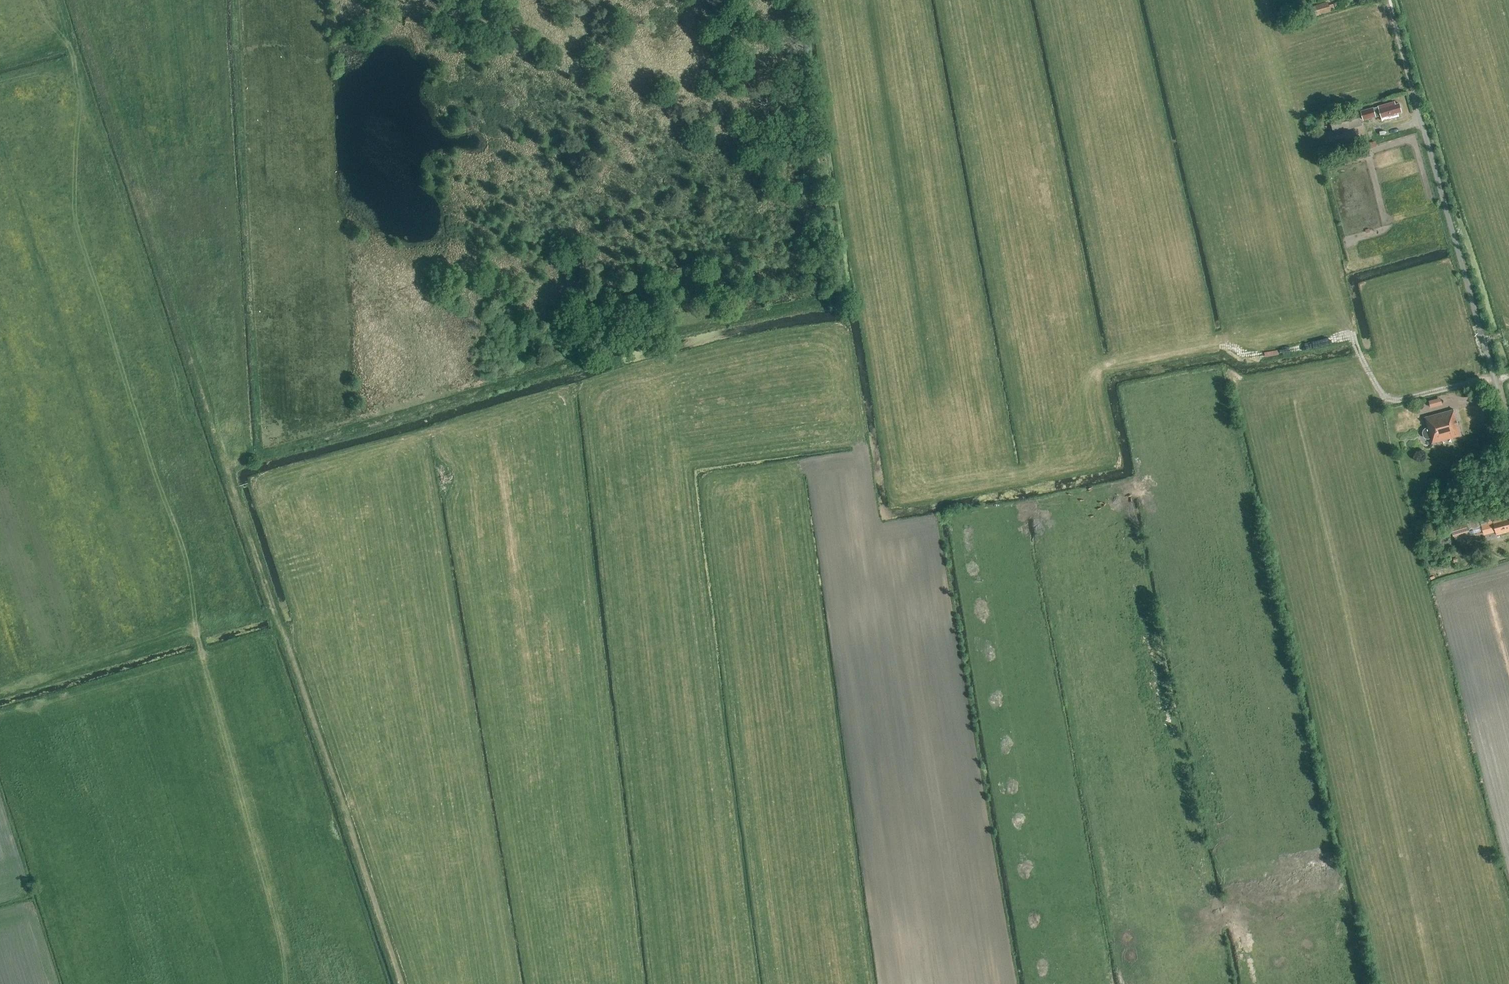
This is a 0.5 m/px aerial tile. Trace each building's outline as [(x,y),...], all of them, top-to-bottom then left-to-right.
[(1329,5),(1329,2),(1314,6),(1317,16),(1331,12),(1331,10),(1335,9),(1333,4),(1329,5)] [(1395,105),(1394,102),(1379,106),(1379,107),(1373,109),(1373,108),(1361,111),(1363,120),(1381,115),(1383,120),(1398,116),(1397,113),(1401,112),(1399,104),(1395,105)] [(1430,408),(1440,405),(1439,398),(1428,401),(1430,408)] [(1432,444),(1461,436),(1454,410),(1425,418),(1428,428),(1425,429),(1423,431),(1423,434),(1424,437),(1426,439),(1428,439),(1430,439),(1432,444)] [(1489,516),(1479,519),(1479,517),(1466,521),(1467,523),(1452,527),(1455,536),(1470,532),(1469,531),(1480,528),(1481,530),(1483,529),(1485,535),(1496,532),(1496,535),(1508,532),(1508,517),(1491,522),(1489,516)]
